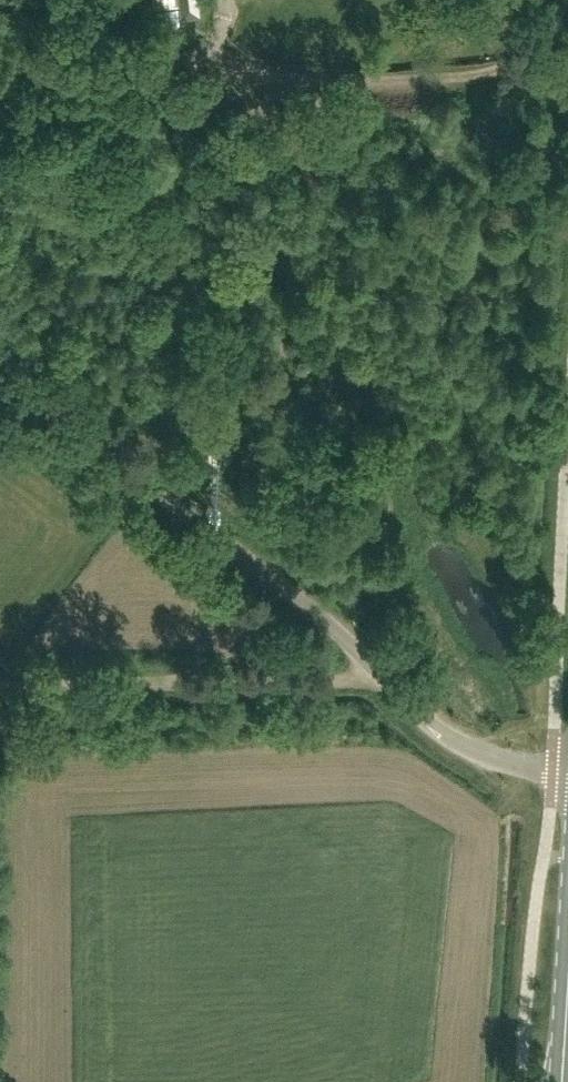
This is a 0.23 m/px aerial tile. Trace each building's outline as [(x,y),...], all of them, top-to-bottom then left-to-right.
[(286,637),(282,642),(287,646),(291,641),(286,637)]
